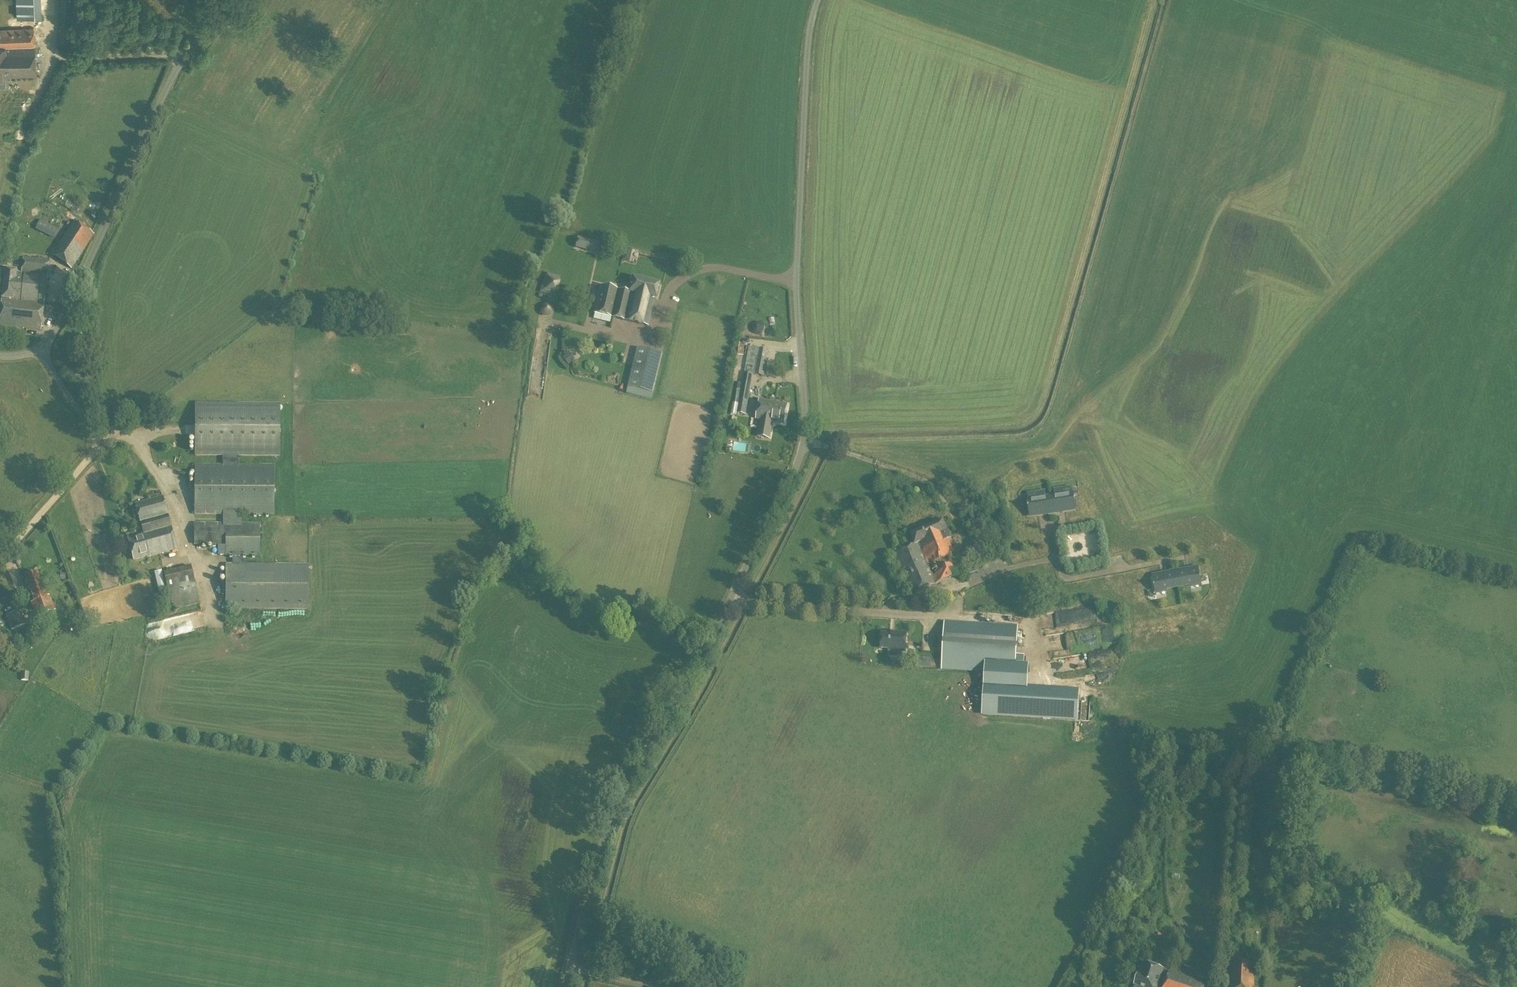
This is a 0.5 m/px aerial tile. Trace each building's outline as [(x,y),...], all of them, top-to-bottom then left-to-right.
[(41,16),(40,0),(16,0),(17,17),(41,16)] [(76,0),(61,0),(60,8),(75,8),(76,0)] [(5,87),(5,77),(35,76),(34,43),(35,43),(35,28),(0,29),(0,88),(5,87)] [(50,198),(61,205),(66,196),(55,189),(50,198)] [(54,238),(58,229),(40,220),(36,229),(54,238)] [(71,268),(94,235),(74,221),(51,254),(71,268)] [(577,237),(575,247),(595,252),(596,246),(597,242),(577,237)] [(621,260),(628,262),(631,248),(623,247),(621,260)] [(3,300),(44,305),(49,261),(24,258),(22,274),(20,274),(19,275),(17,275),(18,272),(7,270),(3,300)] [(555,297),(561,277),(546,272),(540,292),(555,297)] [(633,278),(630,293),(601,286),(594,314),(648,326),(653,304),(655,297),(657,298),(660,284),(633,278)] [(44,305),(3,300),(3,302),(2,302),(0,321),(0,326),(41,330),(44,305)] [(764,376),(769,350),(749,346),(739,403),(747,405),(753,374),(764,376)] [(653,393),(662,354),(637,348),(627,387),(653,393)] [(569,351),(562,355),(566,364),(574,360),(569,351)] [(785,424),(788,405),(761,401),(757,424),(761,425),(759,436),(769,438),(772,422),(785,424)] [(279,456),(279,404),(195,404),(195,456),(223,456),(223,465),(195,465),(195,514),(223,514),(223,524),(195,524),(195,545),(226,545),(226,546),(226,555),(232,555),(233,564),(226,564),(225,609),(308,610),(308,565),(243,564),(243,555),(259,555),(259,524),(241,524),(242,514),(274,514),(274,466),(238,465),(238,456),(279,456)] [(1045,490),(1027,493),(1028,499),(1027,499),(1029,518),(1076,511),(1073,492),(1072,492),(1071,486),(1053,489),(1054,495),(1046,496),(1045,490)] [(145,534),(171,527),(164,498),(137,505),(142,523),(145,534)] [(914,594),(963,572),(949,539),(951,538),(944,520),(911,534),(915,544),(896,552),(914,594)] [(171,527),(145,534),(142,535),(142,536),(129,539),(134,561),(177,550),(171,527)] [(226,555),(226,546),(217,546),(217,555),(226,555)] [(172,610),(200,603),(191,566),(163,573),(172,610)] [(1189,588),(1201,586),(1198,566),(1151,574),(1155,595),(1167,592),(1167,591),(1189,586),(1189,588)] [(37,573),(26,577),(36,602),(32,603),(37,617),(52,612),(54,617),(57,615),(55,611),(55,610),(50,596),(47,598),(37,573)] [(16,600),(12,591),(0,597),(0,606),(16,600)] [(11,630),(25,625),(19,610),(6,615),(11,630)] [(200,611),(147,623),(151,640),(204,628),(200,611)] [(1015,674),(1018,626),(944,621),(941,669),(1015,674)] [(907,652),(908,633),(895,632),(895,634),(883,634),(882,649),(890,649),(890,651),(907,652)] [(1112,651),(1050,661),(1052,674),(1114,664),(1112,651)] [(920,667),(929,667),(929,657),(920,656),(920,667)] [(1043,719),(1045,687),(984,684),(982,715),(1043,719)] [(1487,851),(1488,845),(1471,842),(1470,848),(1487,851)] [(1254,960),(1229,959),(1228,986),(1253,986),(1254,960)] [(1145,964),(1142,975),(1137,974),(1133,986),(1134,986),(1157,986),(1159,986),(1205,986),(1206,982),(1172,971),(1171,973),(1145,964)]
